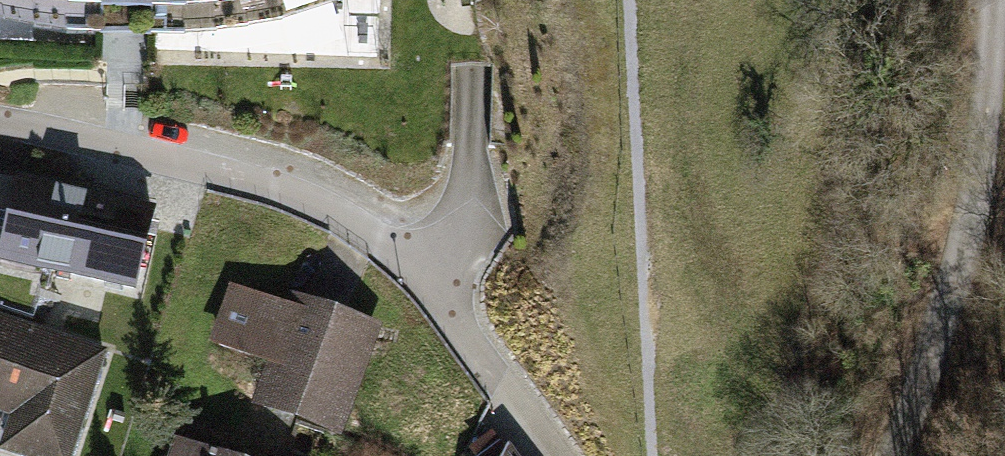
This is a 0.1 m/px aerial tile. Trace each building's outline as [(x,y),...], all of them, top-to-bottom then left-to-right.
[(335,55),(336,0),(0,0),(0,46),(335,55)] [(19,174),(0,255),(0,263),(93,285),(137,295),(157,206),(19,174)] [(228,292),(207,355),(264,375),(251,411),(347,443),(381,344),(228,292)] [(2,426),(0,430),(0,455),(81,455),(113,359),(0,322),(0,425),(2,426)] [(506,455),(516,455),(510,448),(506,455)]
